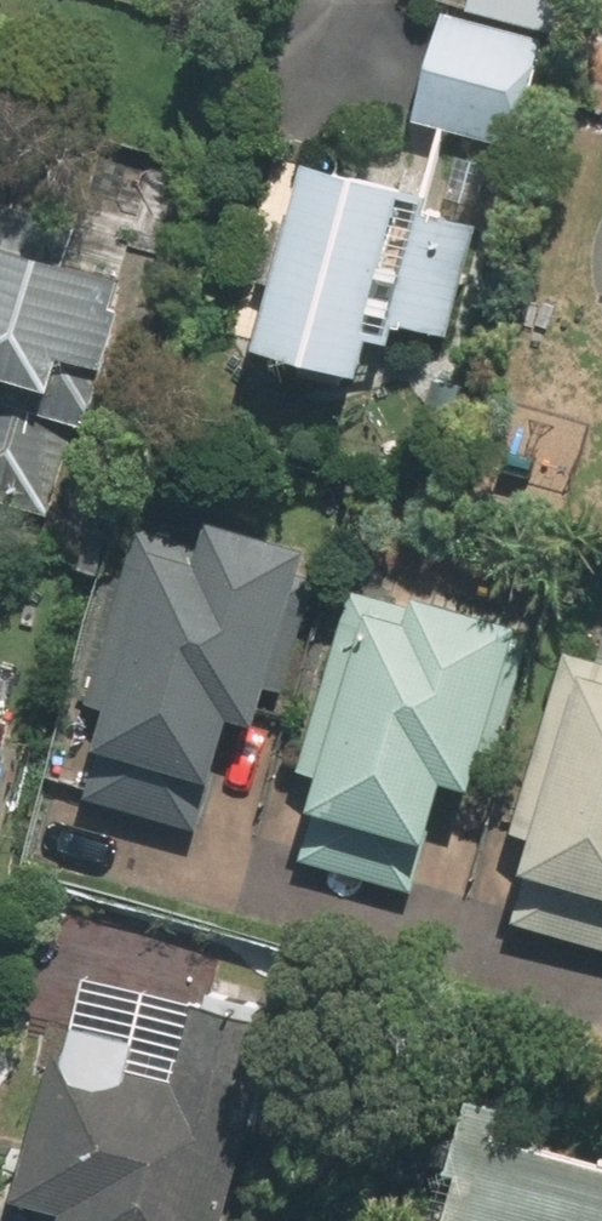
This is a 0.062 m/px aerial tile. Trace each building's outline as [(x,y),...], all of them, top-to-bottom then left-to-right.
[(469,10),(555,31),(562,0),(472,0),(469,10)] [(551,40),(449,15),(422,122),(524,148),(551,40)] [(430,193),(314,163),(267,347),(368,373),(378,337),(397,342),(402,323),(455,336),(484,222),(427,208),(430,193)] [(0,199),(0,498),(54,512),(77,422),(96,426),(127,306),(118,304),(125,278),(71,264),(82,220),(0,199)] [(474,385),(439,376),(428,419),(462,428),(474,385)] [(308,566),(138,524),(83,743),(252,786),(308,566)] [(523,628),(363,589),(308,807),(468,847),(523,628)] [(588,647),(530,853),(601,873),(601,651),(588,647)] [(199,999),(180,1080),(52,1049),(31,1203),(66,1218),(65,1220),(227,1220),(274,1024),(199,999)] [(462,1144),(442,1220),(601,1220),(601,1165),(462,1144)]
